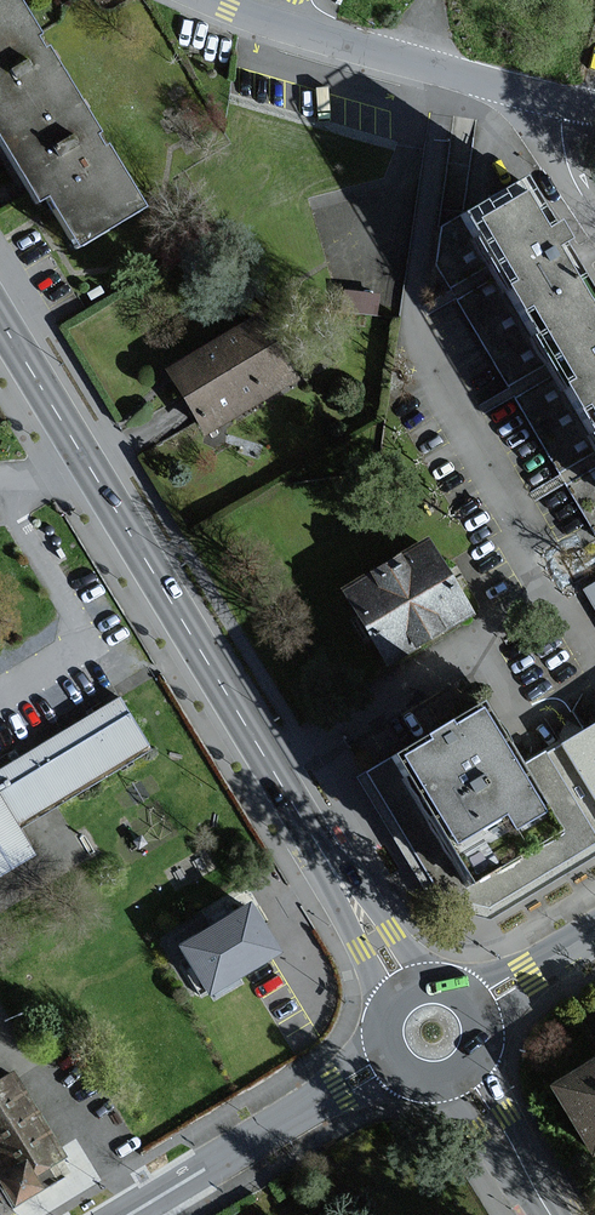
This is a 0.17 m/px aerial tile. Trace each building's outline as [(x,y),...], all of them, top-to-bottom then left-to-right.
[(67,94),(11,0),(0,0),(0,134),(67,94)] [(67,94),(0,134),(0,156),(25,199),(37,192),(69,246),(135,207),(67,94)] [(448,303),(457,318),(473,343),(594,268),(576,238),(586,232),(573,211),(566,216),(536,167),(441,226),(435,229),(442,293),(448,303)] [(594,268),(473,343),(504,393),(534,443),(594,406),(594,269),(594,268)] [(338,291),(335,312),(374,317),(377,297),(338,291)] [(287,382),(253,322),(166,372),(200,432),(287,382)] [(534,443),(565,494),(594,542),(594,406),(534,443)] [(420,544),(339,591),(381,664),(463,617),(420,544)] [(579,594),(594,620),(594,584),(579,594)] [(125,694),(0,769),(0,877),(41,852),(25,825),(59,805),(157,745),(125,694)] [(594,853),(594,804),(560,746),(546,755),(514,773),(475,707),(360,776),(370,792),(441,910),(466,915),(486,919),(594,853)] [(560,746),(594,804),(594,725),(560,746)] [(287,949),(258,900),(186,943),(215,992),(245,974),(272,958),(287,949)] [(554,1087),(594,1152),(594,1062),(554,1087)] [(18,1070),(0,1081),(0,1154),(27,1198),(53,1182),(45,1169),(69,1154),(18,1070)]
